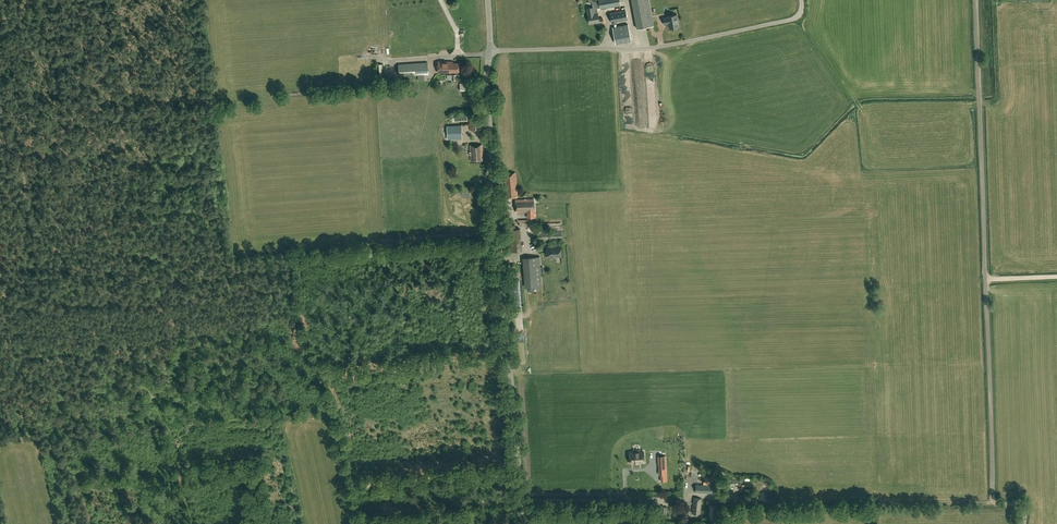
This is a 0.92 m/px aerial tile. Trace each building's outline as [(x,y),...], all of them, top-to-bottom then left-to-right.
[(589,2),(599,1),(600,9),(621,5),(620,0),(588,0),(589,2)] [(637,28),(653,25),(649,0),(632,0),(637,28)] [(598,13),(594,14),(593,7),(587,8),(588,15),(589,23),(598,22),(598,23),(603,22),(602,18),(599,19),(598,13)] [(627,19),(625,10),(610,13),(611,22),(627,19)] [(664,24),(665,24),(669,23),(670,28),(679,26),(678,22),(677,14),(667,16),(667,17),(663,18),(664,24)] [(631,40),(628,24),(612,27),(615,43),(631,40)] [(451,72),(459,72),(459,63),(453,63),(453,62),(438,61),(438,72),(451,73),(451,72)] [(428,62),(398,64),(399,77),(418,75),(424,75),(429,74),(428,62)] [(480,117),(469,118),(470,130),(481,129),(480,117)] [(461,126),(447,126),(447,139),(447,141),(461,141),(461,126)] [(482,145),(469,146),(471,161),(483,160),(482,145)] [(515,173),(504,174),(506,198),(517,197),(515,173)] [(534,199),(515,199),(516,212),(527,212),(527,218),(534,217),(534,212),(534,199)] [(538,232),(538,241),(562,239),(561,223),(547,223),(548,230),(557,230),(557,231),(538,232)] [(508,225),(511,251),(522,250),(520,229),(515,229),(515,224),(508,225)] [(561,256),(560,246),(547,247),(547,257),(561,256)] [(526,287),(543,286),(541,255),(525,256),(526,287)] [(644,462),(644,451),(640,452),(640,451),(634,451),(634,452),(629,452),(630,461),(633,461),(633,463),(644,462)] [(717,485),(696,485),(695,492),(717,493),(717,485)] [(702,498),(694,498),(692,513),(700,514),(702,498)] [(632,510),(620,510),(620,519),(632,519),(632,510)]
